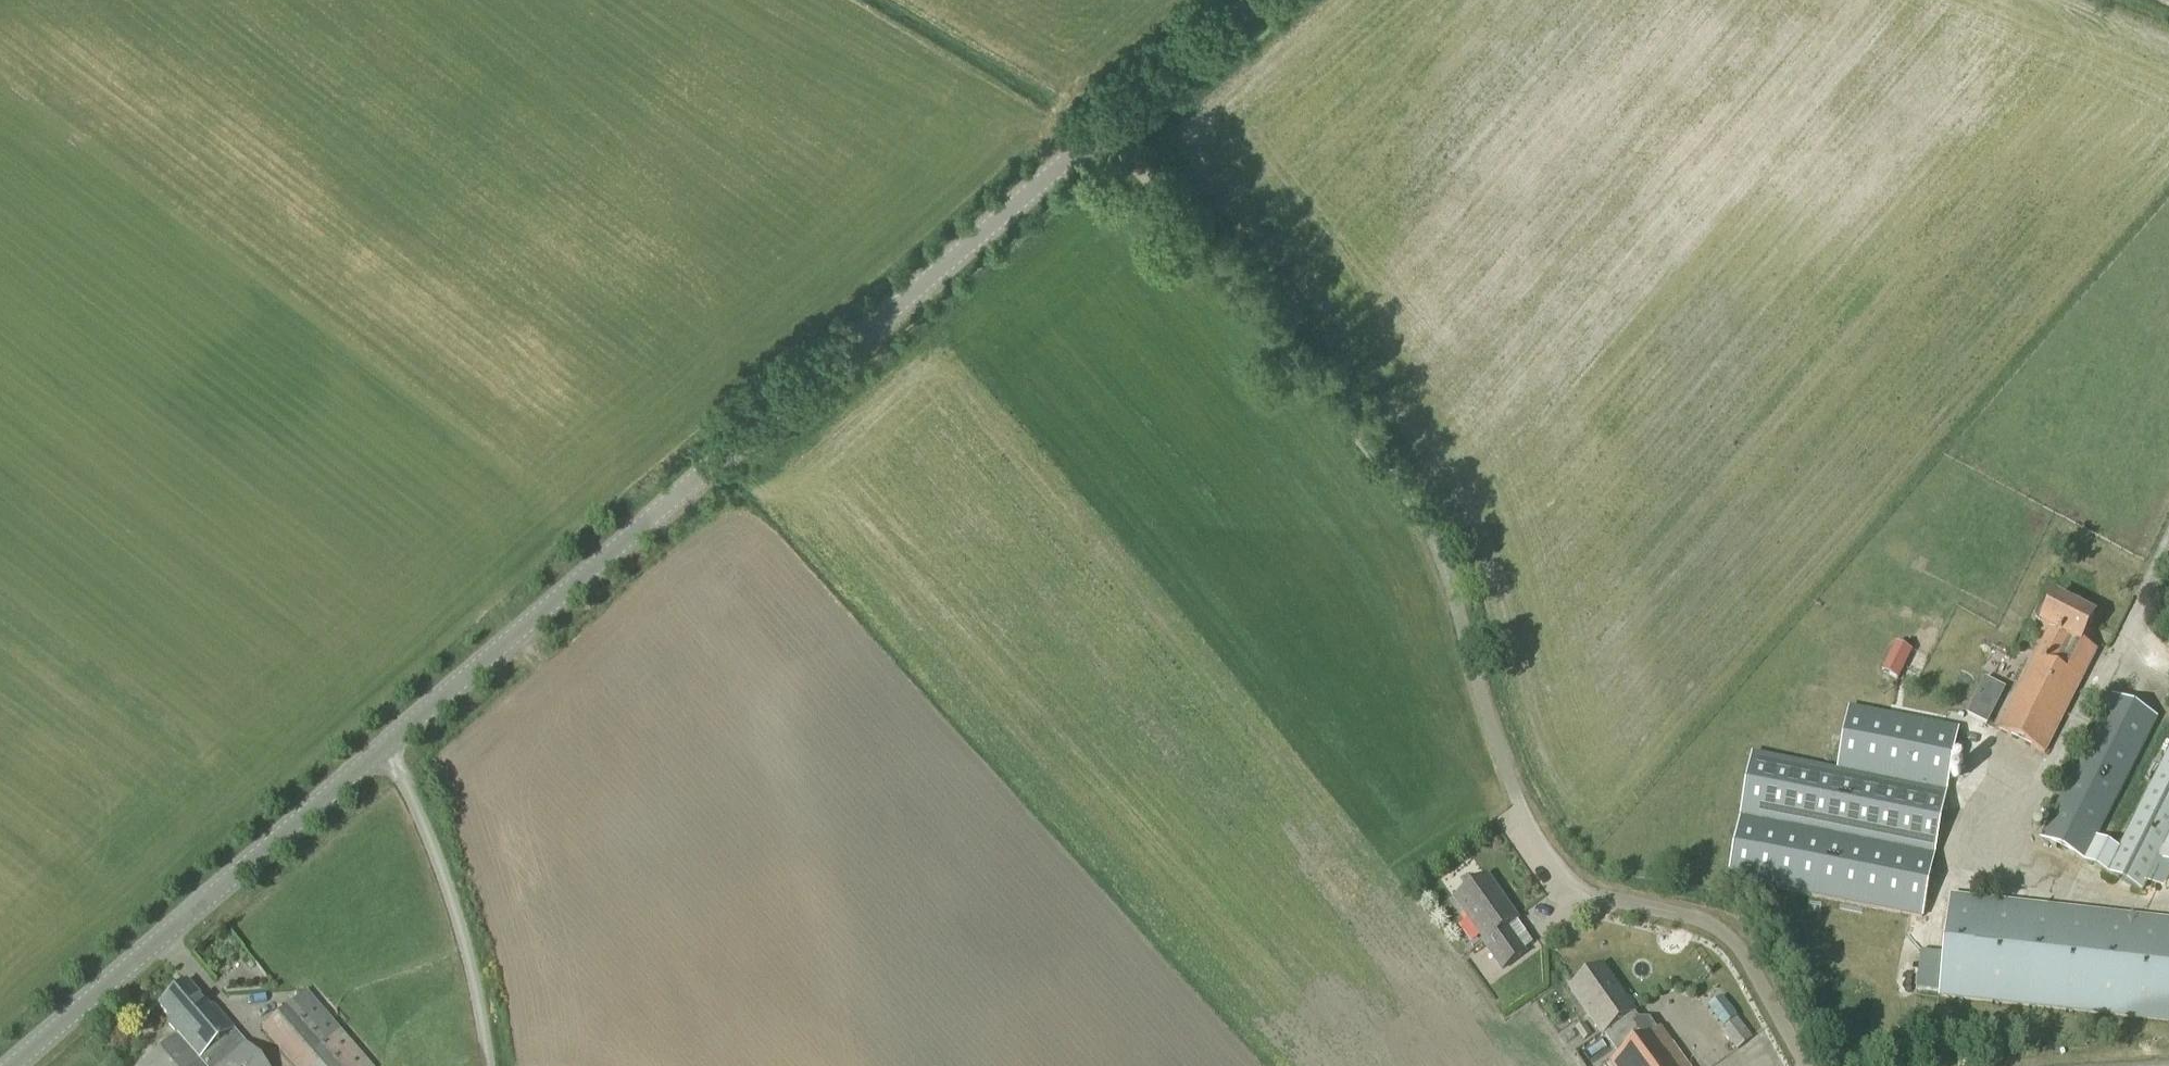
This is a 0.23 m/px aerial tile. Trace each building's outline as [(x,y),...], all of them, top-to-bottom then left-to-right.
[(2096,618),(2056,598),(2050,610),(2046,608),(2042,608),(2039,609),(2034,618),(2036,622),(2038,624),(2049,629),(1998,731),(2046,755),(2099,652),(2083,643),(2096,618)] [(1903,647),(1889,674),(1897,678),(1911,651),(1903,647)] [(2097,839),(2158,719),(2114,697),(2041,840),(2143,892),(2158,861),(2168,866),(2168,755),(2120,851),(2097,839)] [(1923,919),(1960,729),(1849,708),(1836,771),(1752,754),(1727,882),(1923,919)] [(1502,974),(1529,955),(1509,928),(1519,922),(1488,878),(1455,901),(1484,942),(1481,945),(1502,974)] [(1950,898),(1939,997),(2168,1022),(2168,921),(1950,898)] [(1631,1017),(1637,1013),(1603,966),(1570,990),(1604,1037),(1609,1033),(1624,1054),(1609,1064),(1611,1065),(1690,1065),(1662,1027),(1657,1030),(1650,1020),(1639,1028),(1631,1017)] [(186,982),(158,1006),(169,1019),(166,1021),(177,1034),(141,1065),(265,1065),(245,1043),(234,1030),(213,1006),(210,1009),(186,982)] [(305,991),(261,1030),(292,1065),(370,1065),(305,991)] [(1591,1035),(1583,1024),(1576,1029),(1583,1040),(1591,1035)]
